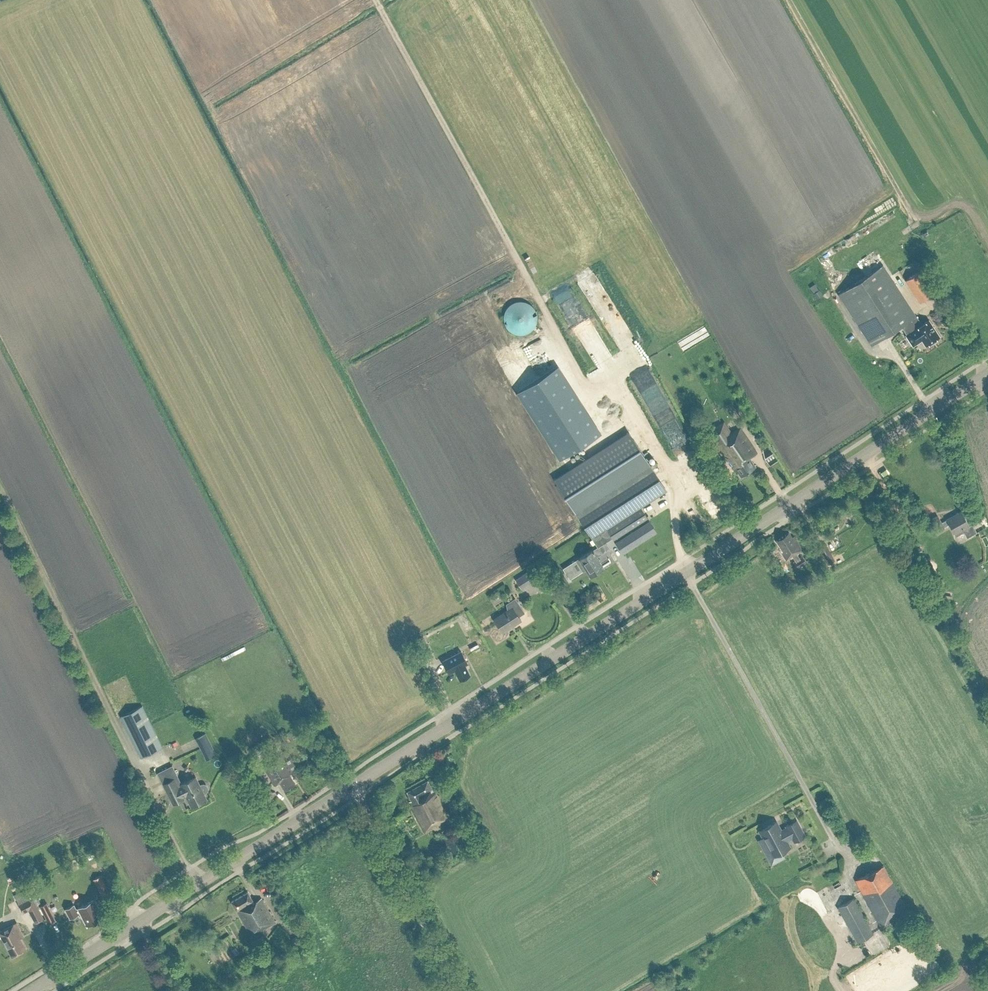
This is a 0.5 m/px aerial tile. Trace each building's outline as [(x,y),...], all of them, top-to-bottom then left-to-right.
[(925,344),(939,335),(928,319),(921,323),(882,264),(837,293),(871,344),(901,324),(907,332),(905,334),(912,345),(921,339),(925,344)] [(919,301),(932,293),(917,271),(905,279),(919,301)] [(813,292),(818,289),(814,283),(809,286),(813,292)] [(570,314),(583,306),(573,287),(560,295),(570,314)] [(817,298),(823,294),(819,288),(818,289),(813,292),(817,298)] [(536,317),(536,314),(535,310),(534,308),(532,305),(529,303),(525,301),(523,301),(520,300),(516,301),(513,302),(510,304),(508,306),(506,308),(505,311),(504,314),(504,317),(504,319),(505,322),(506,325),(509,328),(511,330),(514,331),(516,332),(519,333),(522,333),(525,332),(529,330),(531,329),(533,326),(535,323),(536,320),(536,317)] [(620,307),(605,313),(609,322),(624,316),(620,307)] [(837,315),(830,320),(836,329),(843,324),(837,315)] [(540,335),(528,342),(539,362),(540,361),(544,368),(551,364),(547,358),(552,355),(540,335)] [(559,392),(562,398),(573,391),(569,386),(559,392)] [(664,421),(679,415),(670,393),(656,398),(664,421)] [(586,445),(611,431),(595,404),(570,418),(586,445)] [(740,475),(755,465),(749,456),(756,452),(739,426),(731,432),(723,421),(708,431),(716,442),(736,472),(738,471),(740,475)] [(628,431),(554,478),(592,538),(592,537),(593,538),(595,542),(597,546),(592,549),(575,559),(582,570),(586,568),(590,574),(603,566),(596,556),(610,547),(606,541),(612,537),(613,539),(647,517),(640,507),(666,490),(652,468),(657,464),(655,461),(650,465),(628,431)] [(880,471),(883,475),(888,471),(885,467),(880,471)] [(937,515),(931,518),(938,531),(944,527),(943,526),(948,523),(955,535),(963,531),(966,537),(976,531),(972,523),(969,525),(961,510),(946,518),(946,519),(941,522),(937,515)] [(646,520),(638,526),(626,534),(630,540),(650,527),(646,520)] [(788,532),(775,540),(782,550),(780,551),(785,560),(792,555),(795,560),(792,562),(796,567),(804,562),(801,557),(799,558),(796,553),(800,550),(788,532)] [(818,547),(825,560),(832,556),(825,543),(818,547)] [(923,553),(918,544),(911,548),(916,557),(923,553)] [(535,579),(529,570),(515,579),(522,588),(535,579)] [(505,603),(507,610),(493,618),(502,631),(520,619),(519,616),(524,612),(515,597),(505,603)] [(462,622),(465,630),(469,628),(468,626),(471,625),(468,619),(462,622)] [(469,638),(476,634),(473,628),(466,632),(469,638)] [(414,641),(421,657),(430,653),(422,638),(414,641)] [(449,672),(454,669),(459,679),(469,673),(466,667),(468,665),(460,650),(442,659),(449,672)] [(141,757),(162,746),(142,705),(120,716),(141,757)] [(307,730),(304,738),(310,741),(314,733),(307,730)] [(200,733),(186,737),(189,745),(202,741),(200,733)] [(270,736),(267,737),(259,742),(266,753),(270,750),(268,746),(274,743),(270,736)] [(291,757),(285,761),(280,752),(261,764),(274,784),(279,781),(284,789),(295,783),(288,773),(291,771),(291,770),(297,767),(291,757)] [(223,769),(216,756),(211,759),(218,772),(223,769)] [(195,776),(181,783),(172,764),(157,771),(173,803),(183,797),(186,795),(191,805),(206,798),(203,792),(205,791),(206,790),(207,788),(207,786),(205,784),(203,783),(201,784),(199,785),(195,776)] [(448,815),(427,779),(406,790),(411,799),(409,800),(425,830),(442,821),(441,819),(448,815)] [(775,820),(759,829),(772,854),(790,845),(787,840),(792,837),(793,840),(803,834),(795,819),(785,825),(786,827),(780,830),(775,820)] [(37,853),(40,859),(56,851),(53,845),(37,853)] [(881,927),(908,912),(883,864),(854,879),(881,927)] [(94,879),(102,894),(108,891),(100,875),(94,879)] [(35,921),(43,917),(36,903),(40,901),(31,885),(14,894),(23,911),(28,909),(35,921)] [(251,935),(275,921),(261,897),(253,901),(247,890),(231,900),(251,935)] [(46,901),(45,902),(41,894),(38,896),(42,903),(40,905),(49,922),(55,919),(46,901)] [(857,941),(873,933),(853,897),(837,906),(857,941)] [(73,903),(65,907),(70,917),(80,912),(86,924),(103,916),(94,898),(86,902),(75,908),(73,903)] [(25,947),(18,933),(21,931),(16,921),(0,930),(0,934),(11,955),(25,947)] [(211,942),(208,937),(200,941),(203,947),(211,942)]
